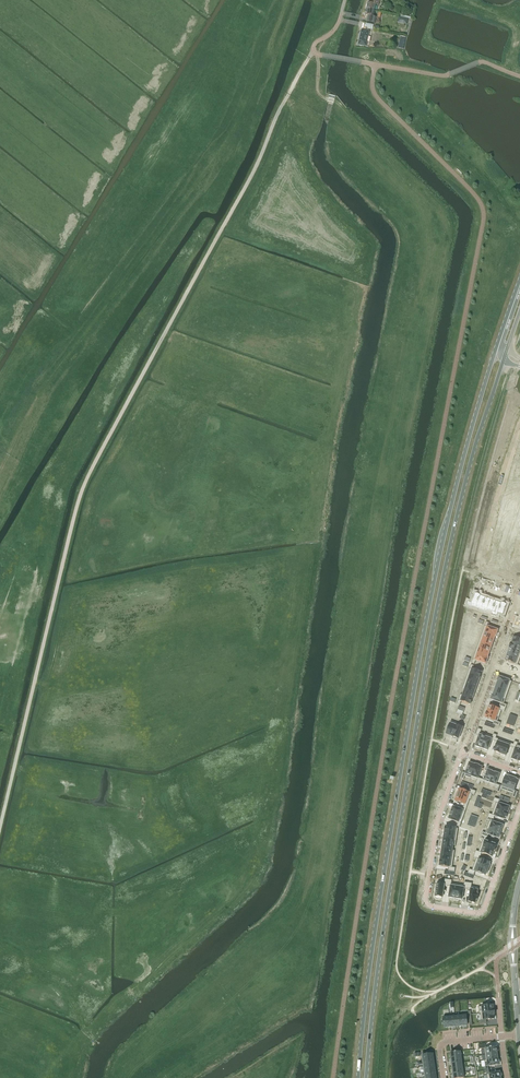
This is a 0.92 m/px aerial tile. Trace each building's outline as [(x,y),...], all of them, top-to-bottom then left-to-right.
[(375,11),(376,5),(378,6),(380,0),(372,0),(371,4),(368,3),(366,9),(375,11)] [(373,17),(375,11),(366,9),(365,15),(368,15),(366,22),(373,24),(375,17),(373,17)] [(398,17),(397,22),(407,25),(408,19),(398,17)] [(366,46),(369,32),(362,30),(358,45),(366,46)] [(510,475),(519,479),(519,472),(513,470),(512,473),(511,472),(510,475)] [(509,478),(510,479),(509,482),(518,485),(519,485),(519,482),(519,479),(510,475),(509,478)] [(506,490),(505,495),(516,498),(517,492),(516,491),(507,489),(507,490),(506,490)] [(504,498),(504,500),(504,501),(513,504),(514,504),(514,503),(516,498),(505,495),(504,498)] [(502,507),(501,512),(501,514),(511,516),(512,510),(513,510),(512,510),(502,507)] [(500,515),(499,519),(509,522),(510,522),(511,516),(501,514),(500,515)] [(498,526),(496,532),(507,534),(508,529),(508,528),(507,528),(498,526)] [(494,542),(492,548),(502,550),(503,551),(503,550),(504,545),(494,542)] [(491,564),(487,574),(493,576),(497,566),(491,564)] [(497,566),(493,576),(493,577),(493,576),(498,578),(502,568),(497,566)] [(502,568),(498,578),(504,580),(507,569),(502,568)] [(507,569),(504,580),(509,581),(512,571),(507,569)] [(512,571),(509,581),(514,583),(514,584),(518,573),(512,571)] [(468,601),(467,604),(476,608),(480,595),(475,593),(471,602),(468,601)] [(480,595),(476,608),(481,609),(485,597),(481,596),(481,595),(480,595)] [(485,597),(481,609),(486,611),(490,599),(485,597)] [(490,599),(486,611),(487,610),(492,612),(491,613),(496,601),(490,599)] [(496,601),(491,613),(497,615),(501,602),(501,603),(496,601)] [(501,602),(497,615),(498,613),(503,615),(504,611),(505,611),(506,608),(505,608),(507,604),(501,602)] [(486,622),(482,631),(495,636),(498,630),(488,627),(489,623),(486,622)] [(482,631),(480,637),(493,641),(495,636),(482,631)] [(480,637),(478,642),(491,647),(492,644),(493,642),(493,641),(480,637)] [(511,643),(519,646),(519,640),(513,637),(511,643)] [(478,642),(476,648),(489,652),(490,650),(490,649),(491,647),(478,642)] [(509,649),(519,653),(519,646),(511,643),(509,649)] [(476,648),(474,653),(488,658),(487,658),(489,652),(476,648)] [(507,654),(519,659),(519,658),(519,653),(509,649),(507,654)] [(474,653),(471,663),(474,664),(476,660),(485,664),(488,658),(474,653)] [(507,654),(505,660),(517,665),(519,659),(507,654)] [(471,664),(467,674),(479,678),(481,672),(472,669),(474,666),(471,664)] [(467,674),(465,679),(478,683),(479,678),(467,674)] [(498,676),(497,681),(497,682),(510,687),(512,681),(498,676)] [(465,679),(464,684),(476,688),(478,683),(465,679)] [(497,682),(495,688),(508,692),(510,687),(497,682)] [(464,684),(462,689),(474,694),(476,688),(464,684)] [(495,688),(493,694),(506,698),(508,692),(495,688)] [(460,694),(460,695),(472,699),(474,694),(462,689),(462,690),(464,690),(462,695),(460,694)] [(492,695),(490,699),(500,703),(499,706),(505,708),(507,705),(504,704),(506,698),(493,694),(493,695),(492,695)] [(460,695),(457,704),(460,705),(461,701),(470,704),(472,699),(460,695)] [(488,709),(487,711),(499,716),(501,710),(504,711),(505,708),(499,706),(498,709),(489,706),(488,706),(487,709),(488,709)] [(485,717),(494,721),(493,724),(495,725),(499,726),(500,722),(497,721),(499,716),(487,711),(487,712),(485,717)] [(451,721),(446,734),(450,736),(449,736),(450,736),(452,736),(452,737),(457,723),(451,721)] [(457,723),(452,737),(453,737),(452,738),(457,740),(457,739),(458,739),(463,725),(457,723)] [(479,736),(475,746),(476,746),(479,748),(479,747),(481,748),(486,735),(480,732),(481,729),(478,728),(475,734),(476,734),(479,736)] [(486,735),(481,748),(484,749),(483,749),(487,750),(488,750),(491,740),(494,741),(495,740),(496,737),(496,735),(493,734),(492,737),(486,735)] [(497,742),(494,751),(495,752),(500,754),(500,753),(504,741),(496,738),(497,735),(496,735),(496,737),(495,740),(494,741),(497,742)] [(504,741),(500,753),(503,754),(502,755),(505,756),(505,755),(506,756),(509,746),(512,747),(513,744),(514,741),(513,744),(504,741)] [(512,759),(515,761),(515,760),(517,761),(518,761),(519,755),(519,747),(517,745),(518,742),(514,741),(513,744),(512,747),(515,748),(514,752),(513,755),(512,759)] [(462,772),(460,778),(464,779),(465,776),(471,778),(476,764),(475,764),(471,763),(471,764),(469,763),(466,773),(462,772)] [(476,764),(471,778),(476,781),(475,784),(479,785),(481,779),(478,778),(481,767),(478,766),(478,765),(476,764)] [(481,779),(479,785),(480,782),(483,783),(484,782),(489,784),(488,785),(489,785),(493,772),(492,772),(492,771),(487,770),(484,780),(481,779)] [(493,772),(489,785),(497,788),(496,791),(497,791),(499,785),(496,784),(499,774),(495,773),(493,772)] [(499,785),(497,791),(500,792),(501,789),(507,791),(512,777),(508,776),(508,777),(506,776),(502,786),(499,785)] [(512,777),(507,791),(513,793),(512,797),(515,798),(518,792),(514,790),(518,780),(516,779),(512,777)] [(457,792),(456,795),(469,799),(471,794),(474,795),(476,791),(470,789),(468,792),(459,789),(458,792),(457,792)] [(456,795),(455,798),(456,798),(455,801),(464,804),(463,807),(466,808),(469,799),(456,795)] [(494,798),(493,802),(496,803),(494,808),(508,813),(507,813),(508,811),(510,808),(509,808),(509,807),(499,803),(500,800),(494,798)] [(450,813),(463,817),(466,808),(463,807),(462,810),(459,809),(456,808),(453,807),(452,809),(450,813)] [(489,813),(487,817),(494,819),(495,816),(505,819),(506,817),(508,813),(494,808),(492,814),(489,813)] [(450,816),(448,819),(458,822),(457,826),(460,827),(463,817),(450,813),(450,815),(449,816),(450,816)] [(487,817),(486,820),(489,821),(487,827),(501,832),(501,830),(502,830),(503,826),(493,822),(494,819),(487,817)] [(482,832),(481,835),(487,837),(488,834),(498,838),(499,837),(499,838),(500,834),(501,832),(487,827),(485,833),(482,832)] [(481,835),(480,839),(483,840),(481,846),(494,850),(497,844),(486,840),(487,837),(481,835)] [(475,850),(474,854),(480,856),(482,853),(492,856),(493,853),(494,853),(493,852),(494,851),(494,850),(481,846),(479,851),(475,850)] [(474,854),(473,857),(476,858),(474,864),(488,869),(490,865),(489,865),(490,863),(479,859),(480,856),(474,854)] [(440,860),(439,866),(449,867),(448,871),(455,872),(455,868),(452,867),(453,862),(440,860)] [(469,869),(468,873),(474,875),(475,871),(485,875),(486,873),(487,873),(488,869),(474,864),(472,870),(469,869)] [(436,887),(435,892),(436,893),(435,897),(436,897),(436,898),(441,898),(442,898),(444,886),(447,886),(448,879),(445,879),(444,882),(437,881),(436,888),(436,887)] [(448,879),(447,886),(450,886),(449,897),(449,898),(453,898),(455,898),(457,884),(451,883),(452,880),(448,879)] [(457,884),(455,898),(458,899),(461,900),(461,899),(462,899),(463,888),(467,889),(468,882),(464,882),(464,885),(457,884)] [(468,882),(467,889),(470,889),(469,901),(471,902),(471,903),(475,903),(476,899),(477,900),(478,894),(477,894),(478,887),(471,886),(472,883),(468,882)] [(482,1006),(478,1006),(479,1014),(480,1013),(493,1012),(493,1005),(489,1005),(489,1004),(482,1004),(482,1006)] [(493,1012),(480,1013),(481,1023),(487,1023),(486,1019),(494,1019),(494,1015),(494,1011),(493,1012)] [(485,1044),(478,1045),(479,1049),(484,1048),(485,1054),(497,1053),(497,1052),(498,1051),(498,1049),(497,1048),(496,1048),(496,1047),(486,1048),(485,1044)] [(485,1060),(484,1060),(485,1066),(486,1070),(489,1070),(488,1066),(499,1065),(498,1063),(499,1063),(500,1062),(499,1060),(498,1059),(485,1060)] [(486,1070),(486,1074),(487,1077),(499,1077),(501,1077),(502,1076),(501,1074),(500,1073),(500,1072),(489,1074),(489,1070),(486,1070)]
